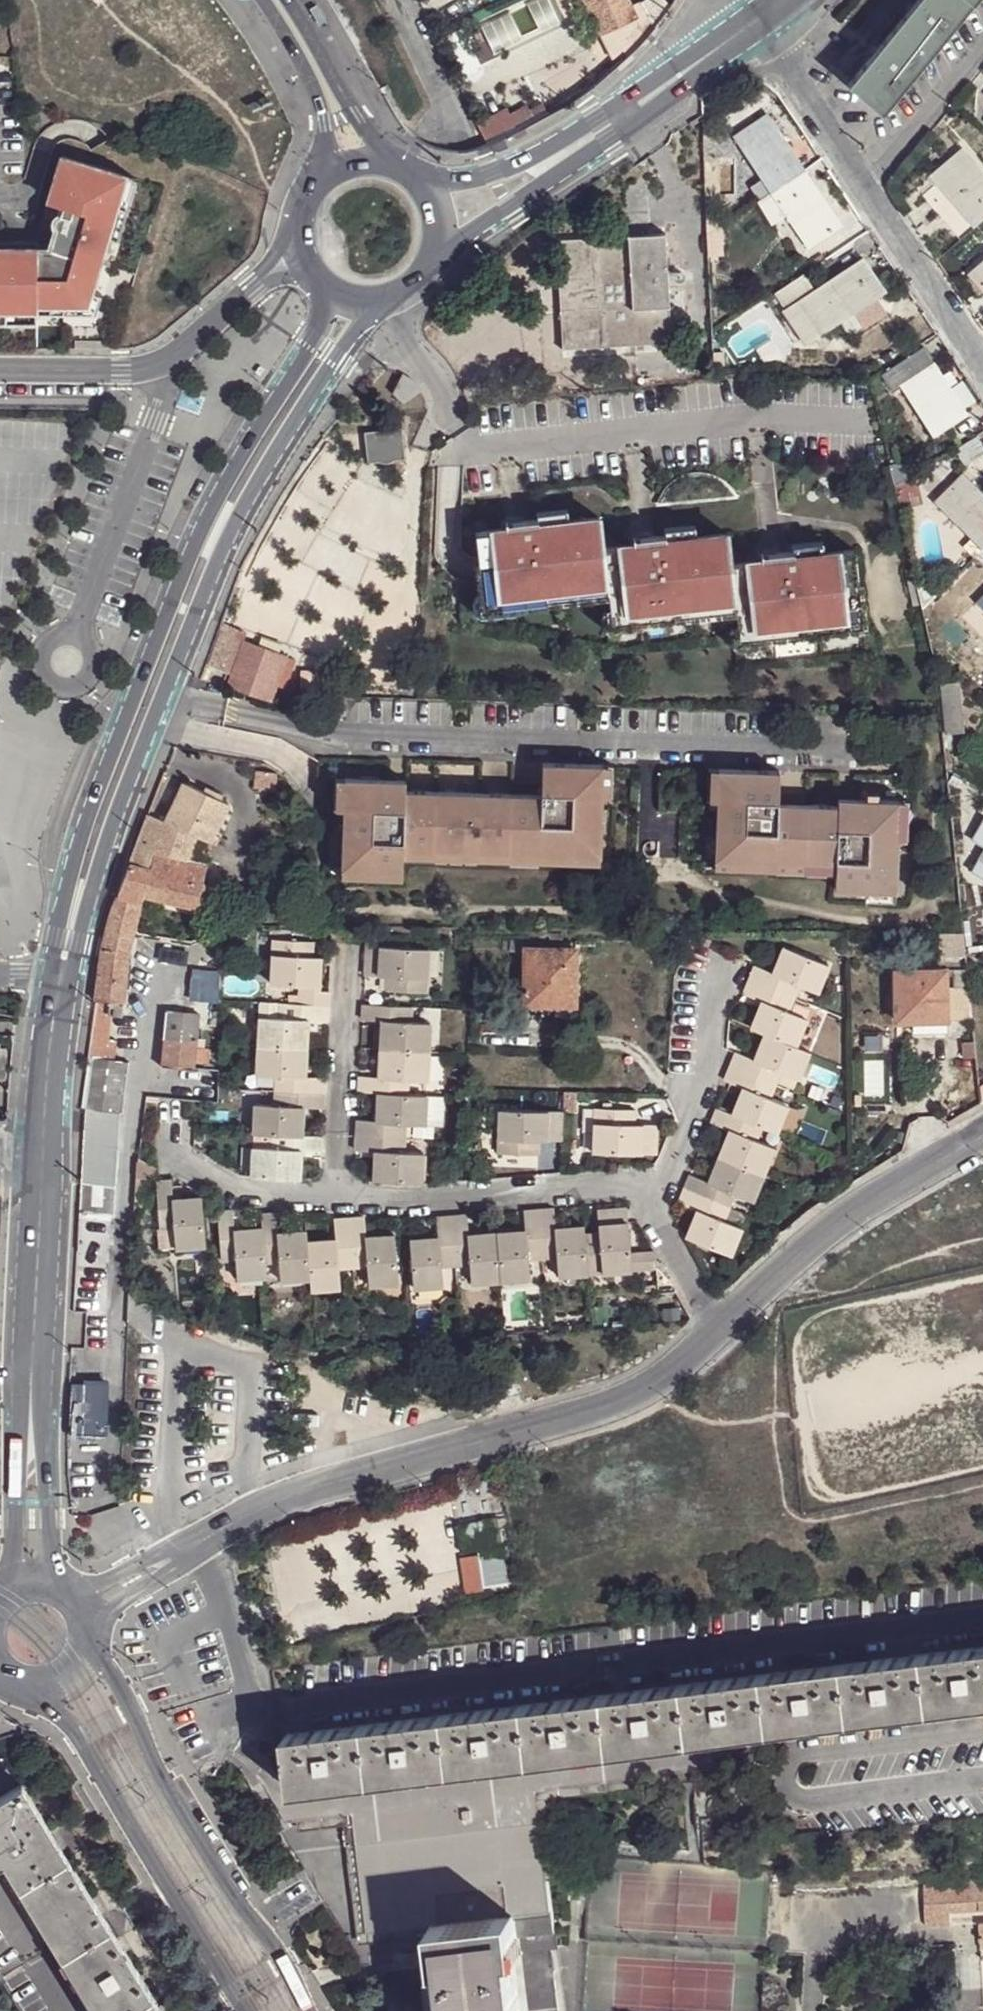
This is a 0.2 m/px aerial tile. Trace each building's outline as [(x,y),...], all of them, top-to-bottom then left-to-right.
[(596,22),(614,61),(625,50),(628,56),(642,43),(652,30),(640,5),(639,3),(629,6),(626,0),(585,0),(596,22)] [(640,5),(652,30),(669,8),(661,0),(646,0),(640,5)] [(849,83),(883,112),(976,0),(918,0),(849,83)] [(476,125),(485,144),(546,115),(543,108),(529,114),(527,109),(510,117),(507,110),(476,125)] [(733,121),(741,134),(760,122),(751,109),(733,121)] [(698,113),(690,117),(693,123),(701,119),(698,113)] [(735,138),(772,193),(806,170),(769,115),(760,122),(741,134),(735,138)] [(962,150),(945,164),(934,174),(942,184),(975,226),(982,219),(982,175),(962,150)] [(38,322),(38,314),(86,314),(108,236),(118,239),(136,178),(61,156),(52,187),(56,188),(53,202),(48,200),(43,217),(54,220),(53,222),(53,224),(54,226),(55,227),(57,227),(51,248),(0,248),(0,322),(38,322)] [(806,170),(772,193),(789,219),(810,249),(841,226),(806,170)] [(958,241),(975,226),(942,184),(925,198),(958,241)] [(772,193),(759,202),(776,227),(789,219),(772,193)] [(558,349),(670,341),(663,231),(552,238),(558,349)] [(815,291),(786,310),(781,313),(804,346),(886,292),(863,259),(815,291)] [(971,271),(982,286),(982,261),(971,271)] [(804,276),(776,294),(786,310),(815,291),(804,276)] [(901,385),(935,364),(925,348),(881,376),(890,392),(901,385)] [(941,375),(935,364),(901,385),(933,436),(966,414),(949,386),(941,375)] [(948,371),(941,375),(949,386),(955,381),(948,371)] [(395,392),(404,401),(422,388),(421,387),(419,385),(417,382),(414,380),(412,378),(410,376),(407,374),(404,373),(395,392)] [(374,429),(365,430),(369,461),(406,458),(403,427),(395,428),(397,450),(376,453),(374,429)] [(395,428),(374,429),(376,453),(397,450),(395,428)] [(955,455),(962,467),(982,454),(982,450),(978,442),(955,455)] [(888,471),(893,490),(909,481),(900,465),(888,471)] [(982,551),(982,496),(964,477),(937,507),(970,539),(982,551)] [(909,481),(893,490),(904,506),(920,498),(909,481)] [(632,514),(601,518),(604,547),(634,544),(634,539),(635,539),(632,514)] [(731,565),(727,535),(697,538),(696,536),(666,539),(666,536),(635,539),(634,539),(634,544),(604,547),(601,518),(569,521),(569,518),(539,521),(539,518),(506,522),(507,527),(476,530),(482,595),(475,595),(475,597),(482,596),(607,583),(609,600),(610,612),(610,613),(735,601),(738,631),(862,618),(855,552),(824,556),(823,553),(793,556),(793,553),(762,556),(761,556),(762,562),(731,565)] [(759,532),(727,535),(731,565),(762,562),(761,556),(762,556),(759,532)] [(962,547),(974,559),(982,551),(970,539),(962,547)] [(484,612),(609,600),(607,583),(482,596),(484,612)] [(484,612),(482,596),(475,597),(477,613),(484,612)] [(738,631),(735,601),(610,613),(612,631),(614,650),(731,638),(738,637),(738,631)] [(610,613),(610,612),(603,613),(605,631),(612,631),(610,613)] [(741,667),(866,655),(862,618),(738,631),(738,637),(739,648),(741,667)] [(204,670),(272,696),(277,681),(288,686),(297,657),(244,639),(247,629),(222,621),(204,670)] [(739,648),(738,637),(731,638),(733,649),(739,648)] [(944,736),(961,735),(955,684),(938,687),(944,736)] [(276,772),(253,764),(249,791),(269,795),(276,772)] [(535,799),(506,798),(505,855),(594,857),(597,797),(598,769),(537,767),(535,799)] [(608,769),(598,769),(597,797),(607,798),(608,769)] [(703,801),(712,801),(713,770),(703,771),(703,801)] [(712,801),(711,862),(802,864),(802,806),(774,805),(774,794),(767,794),(766,787),(773,786),(773,774),(713,770),(712,801)] [(146,815),(115,896),(137,902),(139,895),(196,905),(206,865),(198,862),(225,806),(181,782),(164,822),(146,815)] [(330,811),(340,811),(340,784),(331,783),(330,811)] [(340,811),(338,869),(398,871),(398,864),(398,852),(427,853),(430,795),(400,794),(401,784),(340,784),(340,811)] [(506,798),(430,795),(427,853),(505,855),(506,798)] [(802,806),(802,864),(829,864),(830,874),(830,890),(863,891),(894,892),(895,830),(895,801),(846,800),(845,815),(837,814),(837,808),(830,807),(802,806)] [(831,800),(830,807),(837,808),(837,814),(845,815),(846,800),(831,800)] [(905,801),(895,801),(895,830),(904,830),(905,801)] [(594,868),(594,857),(505,855),(427,853),(398,852),(398,864),(594,868)] [(802,864),(711,862),(711,872),(830,874),(829,864),(802,864)] [(398,871),(338,869),(338,883),(397,885),(398,871)] [(893,901),(894,892),(863,891),(862,900),(893,901)] [(106,1015),(118,1016),(125,950),(130,934),(137,902),(115,896),(103,932),(95,967),(92,1004),(83,1057),(77,1107),(73,1240),(103,1243),(119,1113),(121,1113),(128,1064),(112,1062),(115,1042),(102,1040),(106,1015)] [(945,956),(963,956),(961,933),(944,933),(945,956)] [(271,982),(319,986),(321,957),(313,957),(314,943),(274,940),(271,982)] [(369,945),(367,978),(387,980),(387,993),(426,997),(431,951),(385,947),(369,945)] [(753,968),(748,980),(793,998),(799,984),(815,990),(825,964),(782,948),(771,975),(753,968)] [(575,951),(563,952),(525,951),(525,1007),(541,1007),(575,1007),(575,951)] [(909,971),(929,971),(928,958),(909,958),(909,971)] [(945,1021),(970,1020),(965,971),(952,970),(952,990),(945,990),(945,1021)] [(896,1021),(911,1021),(945,1021),(945,990),(945,971),(929,971),(909,971),(895,972),(896,1021)] [(742,995),(747,997),(761,1002),(750,1028),(764,1033),(796,1045),(806,1018),(788,1012),(793,998),(748,980),(742,995)] [(329,991),(325,991),(300,989),(299,1004),(328,1006),(329,991)] [(327,1024),(328,1006),(299,1004),(280,1003),(278,1018),(259,1017),(257,1046),(304,1050),(306,1022),(323,1024),(327,1024)] [(363,1020),(368,1021),(381,1022),(379,1053),(425,1056),(428,1027),(408,1026),(410,1011),(365,1007),(363,1020)] [(575,1016),(575,1007),(541,1007),(542,1016),(575,1016)] [(159,1066),(162,1066),(192,1070),(193,1062),(194,1049),(198,1015),(184,1014),(165,1011),(159,1066)] [(945,1021),(911,1021),(911,1030),(945,1030),(945,1021)] [(733,1056),(727,1069),(774,1087),(780,1073),(797,1079),(807,1050),(796,1045),(764,1033),(753,1063),(738,1057),(733,1056)] [(323,1080),(319,1081),(302,1079),(304,1050),(257,1046),(254,1075),(274,1076),(273,1092),(323,1096),(323,1080)] [(216,1050),(194,1049),(193,1062),(214,1064),(216,1050)] [(360,1078),(358,1095),(375,1096),(403,1098),(404,1083),(424,1084),(425,1056),(379,1053),(377,1079),(364,1078),(360,1078)] [(192,1070),(162,1066),(159,1084),(190,1088),(192,1070)] [(721,1084),(727,1086),(741,1091),(732,1116),(759,1127),(776,1133),(785,1109),(768,1102),(774,1087),(727,1069),(721,1084)] [(322,1112),(323,1096),(273,1092),(271,1106),(254,1105),(251,1135),(270,1137),(298,1138),(300,1110),(317,1111),(322,1112)] [(356,1123),(355,1140),(399,1143),(400,1127),(420,1128),(423,1100),(403,1098),(375,1096),(373,1124),(360,1123),(356,1123)] [(586,1152),(648,1156),(649,1125),(629,1124),(629,1111),(588,1108),(586,1152)] [(558,1112),(495,1109),(492,1153),(533,1156),(534,1142),(556,1143),(558,1112)] [(708,1126),(712,1128),(726,1133),(717,1158),(761,1175),(772,1148),(754,1141),(759,1127),(732,1116),(714,1110),(708,1126)] [(319,1156),(320,1140),(298,1138),(270,1137),(269,1150),(250,1148),(247,1178),(296,1181),(297,1155),(315,1156),(319,1156)] [(369,1184),(418,1182),(419,1159),(399,1157),(399,1143),(355,1140),(354,1153),(358,1154),(371,1155),(369,1184)] [(685,1235),(688,1239),(729,1255),(738,1230),(721,1223),(733,1196),(751,1202),(761,1175),(717,1158),(706,1186),(692,1181),(688,1179),(677,1207),(694,1215),(685,1235)] [(166,1201),(166,1187),(166,1181),(152,1180),(152,1223),(167,1222),(168,1243),(196,1241),(194,1199),(166,1201)] [(557,1228),(556,1207),(541,1208),(544,1258),(559,1257),(560,1276),(589,1274),(586,1235),(585,1226),(557,1228)] [(544,1258),(541,1208),(525,1209),(526,1215),(527,1230),(496,1233),(499,1281),(530,1279),(528,1259),(544,1258)] [(631,1253),(629,1221),(628,1208),(621,1208),(600,1209),(602,1234),(586,1235),(589,1274),(633,1271),(631,1253)] [(227,1232),(226,1215),(226,1210),(215,1209),(215,1255),(228,1255),(230,1276),(259,1273),(258,1260),(256,1232),(227,1232)] [(270,1234),(269,1213),(265,1212),(265,1214),(256,1213),(256,1232),(258,1260),(272,1259),(274,1279),(303,1277),(301,1247),(300,1232),(270,1234)] [(466,1235),(465,1220),(464,1213),(451,1214),(455,1265),(470,1264),(471,1283),(499,1281),(496,1233),(466,1235)] [(455,1265),(451,1214),(436,1215),(437,1222),(438,1238),(409,1240),(412,1289),(439,1286),(438,1267),(455,1265)] [(363,1242),(361,1227),(361,1221),(345,1222),(347,1265),(362,1264),(363,1284),(392,1282),(390,1240),(363,1242)] [(347,1265),(345,1222),(329,1223),(330,1230),(332,1244),(301,1247),(303,1277),(304,1288),(334,1286),(333,1266),(347,1265)] [(653,1269),(654,1250),(635,1252),(638,1270),(653,1269)] [(479,1553),(483,1589),(504,1585),(499,1548),(479,1553)] [(622,1635),(620,1621),(608,1622),(610,1637),(622,1635)] [(294,1785),(303,1784),(695,1736),(982,1700),(982,1643),(287,1728),(294,1785)] [(698,1767),(695,1736),(303,1784),(294,1785),(297,1817),(352,1810),(353,1819),(355,1833),(366,1928),(431,1921),(514,1910),(550,1905),(538,1797),(536,1787),(698,1767)] [(0,1797),(0,1864),(3,1862),(55,1944),(96,2010),(162,2010),(143,1981),(21,1784),(0,1797)] [(4,1977),(25,1964),(55,1944),(3,1862),(0,1864),(0,1970),(4,1977)] [(977,1899),(976,1876),(948,1878),(949,1900),(977,1899)] [(949,1900),(948,1878),(922,1878),(925,1923),(950,1922),(950,1909),(949,1900)] [(977,1908),(977,1899),(949,1900),(950,1909),(977,1908)] [(550,1905),(514,1910),(518,1953),(513,1954),(519,2010),(556,2010),(547,1932),(553,1930),(550,1905)] [(514,1910),(431,1921),(435,1964),(442,1963),(446,2010),(519,2010),(513,1954),(518,1953),(514,1910)] [(55,1944),(25,1964),(4,1977),(26,2010),(96,2010),(55,1944)]
